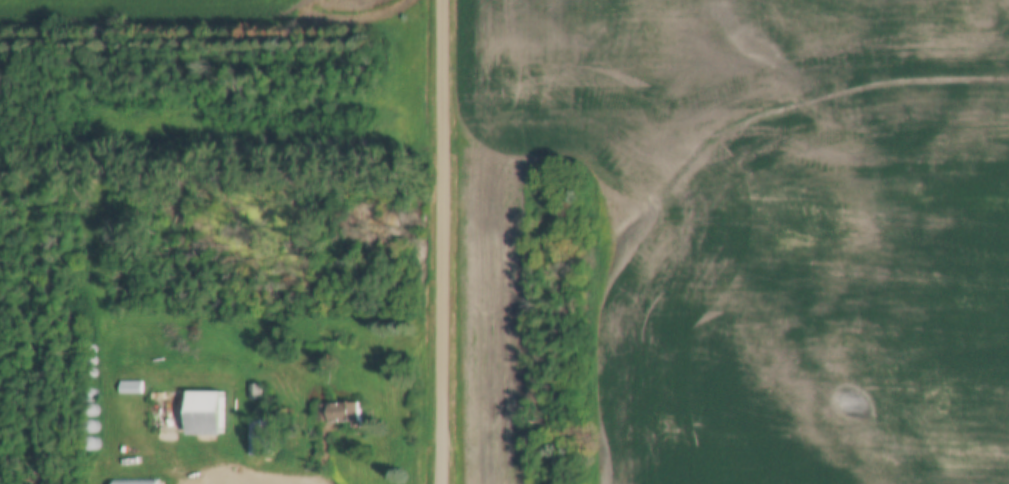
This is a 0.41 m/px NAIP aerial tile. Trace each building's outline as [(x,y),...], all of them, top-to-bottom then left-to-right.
[(141,381),(119,381),(119,391),(141,391),(141,381)] [(187,435),(226,435),(226,390),(187,390),(187,435)] [(360,402),(316,402),(316,421),(360,421),(360,402)] [(248,455),(272,455),(272,418),(248,418),(248,455)] [(87,446),(94,450),(97,445),(91,440),(87,446)] [(94,462),(87,462),(86,471),(93,472),(94,462)]
